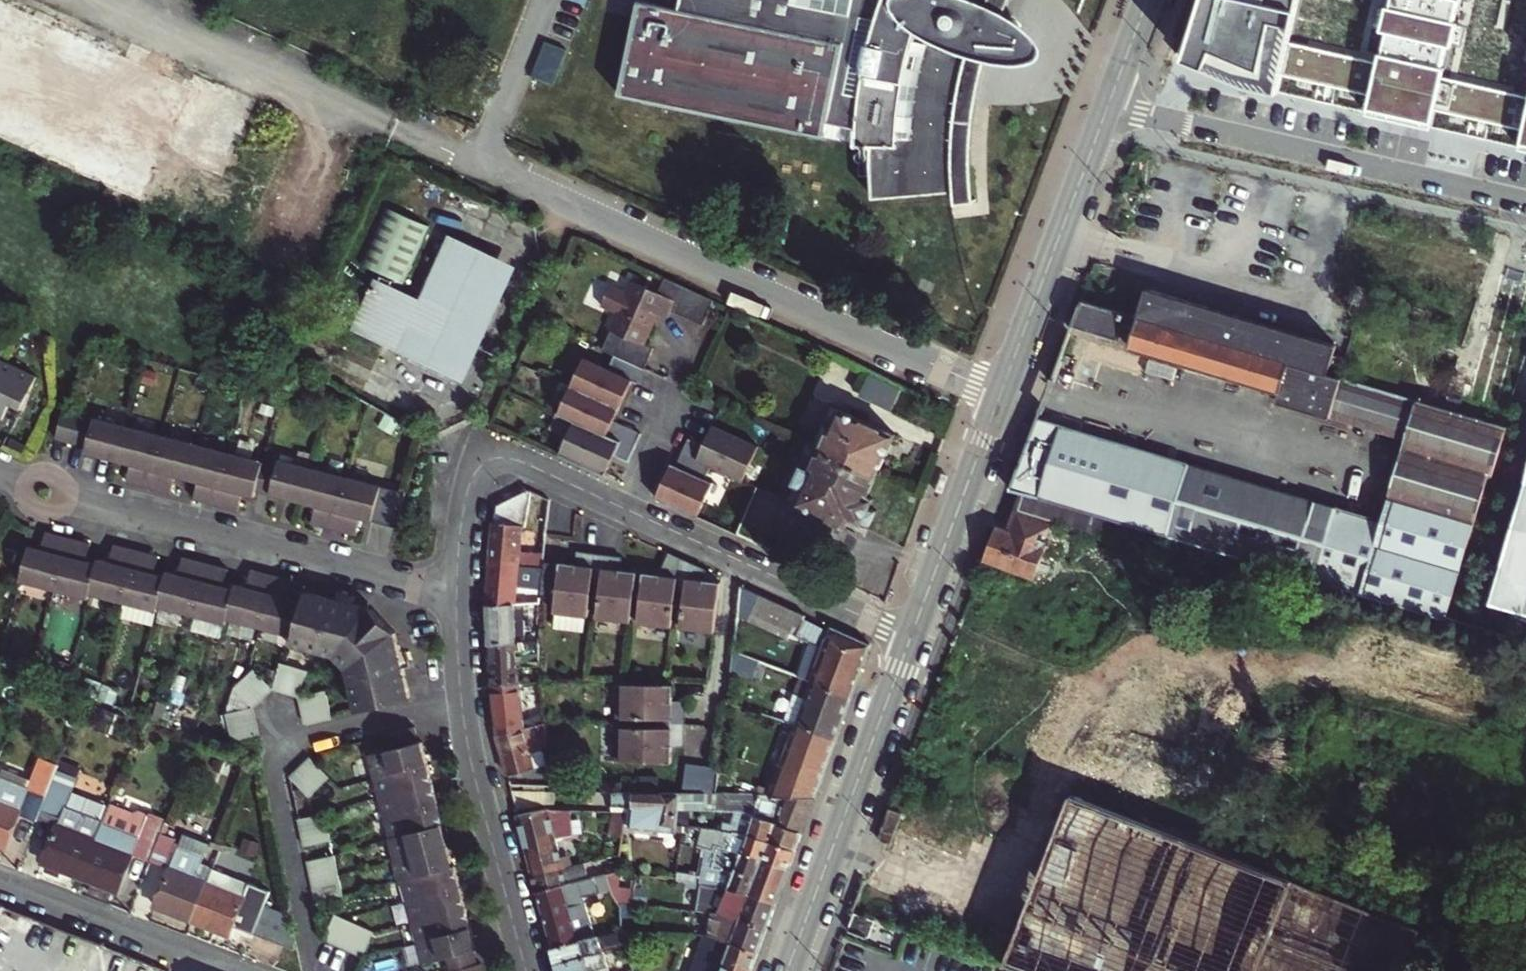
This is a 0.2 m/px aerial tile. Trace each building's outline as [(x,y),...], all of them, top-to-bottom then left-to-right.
[(4,136),(76,168),(141,197),(192,86),(1,0),(0,0),(0,134),(4,136)] [(667,0),(647,0),(645,9),(639,8),(626,76),(630,77),(628,89),(623,88),(622,90),(827,132),(830,117),(861,123),(860,141),(874,143),(879,195),(960,187),(958,141),(959,127),(960,115),(972,53),(974,49),(979,48),(987,49),(1009,48),(1017,45),(1023,39),(1020,26),(1013,18),(991,3),(992,0),(686,0),(685,4),(667,0)] [(1181,56),(1255,90),(1255,89),(1278,94),(1282,75),(1371,95),(1366,114),(1435,129),(1439,112),(1524,131),(1520,149),(1525,150),(1525,0),(1204,0),(1181,56)] [(76,168),(4,136),(0,147),(0,162),(65,192),(76,168)] [(392,203),(365,259),(411,281),(437,225),(392,203)] [(457,234),(426,298),(421,310),(395,297),(400,286),(381,277),(359,327),(448,369),(493,269),(487,265),(493,252),(457,234)] [(522,265),(493,252),(487,265),(493,269),(448,369),(469,379),(522,265)] [(716,297),(660,272),(652,290),(630,279),(624,290),(610,283),(600,304),(615,311),(607,328),(610,330),(603,347),(614,353),(644,366),(653,345),(645,342),(655,319),(652,317),(655,310),(667,316),(670,307),(704,323),(716,297)] [(426,298),(400,286),(395,297),(421,310),(426,298)] [(1152,288),(1143,317),(1334,374),(1343,344),(1152,288)] [(1453,620),(1511,427),(1500,424),(1466,414),(1334,374),(1143,317),(1087,300),(1079,323),(1124,336),(1129,317),(1142,321),(1134,344),(1286,389),(1283,401),(1391,434),(1387,447),(1407,453),(1387,521),(1269,485),(1044,418),(1017,490),(1453,620)] [(1129,317),(1124,336),(1123,341),(1134,344),(1142,321),(1129,317)] [(644,366),(614,353),(608,367),(584,356),(572,384),(614,402),(619,392),(626,395),(633,378),(638,380),(644,366)] [(7,422),(15,404),(28,411),(44,379),(0,357),(0,418),(7,422)] [(578,417),(639,444),(645,430),(617,417),(618,414),(610,411),(614,402),(572,384),(559,412),(564,414),(566,411),(578,417)] [(622,405),(626,395),(619,392),(614,402),(622,405)] [(1506,404),(1501,403),(1472,394),(1466,414),(1500,424),(1506,404)] [(618,414),(622,405),(614,402),(610,411),(618,414)] [(840,406),(820,446),(884,475),(902,435),(840,406)] [(283,469),(131,429),(84,416),(69,412),(60,441),(90,449),(88,456),(92,457),(134,469),(132,481),(141,483),(165,489),(177,492),(180,480),(202,486),(199,499),(204,500),(235,508),(243,510),(246,497),(259,502),(261,494),(286,500),(321,509),(316,526),(326,528),(353,536),(361,538),(365,521),(379,525),(388,489),(284,463),(283,469)] [(632,459),(639,444),(578,417),(562,451),(608,473),(615,459),(608,455),(612,448),(619,452),(632,459)] [(716,463),(725,467),(746,476),(745,478),(748,480),(764,444),(718,422),(712,435),(714,440),(718,442),(717,447),(708,443),(694,436),(687,451),(716,463)] [(712,435),(708,443),(717,447),(718,442),(714,440),(712,435)] [(884,475),(820,446),(816,444),(805,468),(808,469),(794,500),(851,526),(855,518),(870,525),(870,522),(877,525),(883,512),(876,509),(879,500),(874,497),(884,475)] [(615,459),(619,452),(612,448),(608,455),(615,459)] [(661,497),(703,516),(718,482),(710,478),(716,463),(687,451),(681,464),(677,461),(672,472),(679,475),(677,481),(669,478),(661,497)] [(710,478),(718,482),(725,467),(716,463),(710,478)] [(1483,629),(1525,642),(1525,463),(1483,629)] [(679,475),(672,472),(669,478),(677,481),(679,475)] [(501,525),(498,566),(526,567),(529,528),(530,522),(535,523),(539,493),(536,491),(534,492),(506,509),(501,525)] [(1082,529),(1119,540),(1123,526),(1028,496),(1022,511),(1061,523),(1082,529)] [(1058,529),(1061,523),(1022,511),(1014,533),(1002,528),(991,560),(1039,578),(1055,537),(1059,538),(1062,531),(1058,529)] [(0,519),(0,541),(9,524),(0,519)] [(1080,537),(1116,548),(1119,540),(1082,529),(1080,537)] [(96,589),(162,607),(164,602),(233,620),(235,615),(301,632),(297,644),(339,655),(355,671),(365,714),(421,699),(411,658),(405,633),(380,608),(326,594),(311,591),(309,600),(299,597),(303,581),(293,578),(266,571),(259,569),(254,586),(243,583),(242,587),(230,584),(234,567),(222,564),(200,559),(189,556),(185,572),(173,569),(171,574),(160,572),(165,554),(157,552),(128,545),(121,543),(116,560),(105,556),(103,562),(92,559),(96,541),(84,538),(61,532),(53,530),(48,546),(35,543),(27,579),(94,596),(96,589)] [(581,566),(574,565),(561,563),(560,565),(546,563),(544,596),(556,598),(555,612),(556,612),(554,627),(585,631),(587,616),(588,616),(592,582),(598,583),(601,555),(583,552),(581,566)] [(581,566),(583,552),(576,552),(574,565),(581,566)] [(670,579),(658,577),(646,575),(639,623),(674,628),(678,595),(684,595),(688,561),(672,553),(670,579)] [(670,579),(672,553),(671,553),(658,577),(670,579)] [(633,621),(639,574),(623,571),(615,571),(616,557),(601,555),(598,583),(601,583),(598,617),(633,621)] [(615,571),(623,571),(625,558),(616,557),(615,571)] [(684,628),(718,633),(725,586),(710,584),(701,583),(703,567),(688,561),(684,595),(688,596),(684,628)] [(526,567),(498,566),(494,606),(523,606),(526,567)] [(703,567),(701,583),(710,584),(712,571),(703,567)] [(764,595),(747,587),(743,617),(753,621),(764,595)] [(777,601),(764,595),(753,621),(766,627),(777,601)] [(791,607),(777,601),(766,627),(780,633),(791,607)] [(494,606),(498,644),(524,643),(532,643),(530,606),(523,606),(494,606)] [(792,639),(795,633),(804,613),(791,607),(780,633),(792,639)] [(828,651),(816,683),(856,698),(875,646),(830,625),(829,628),(810,620),(812,617),(804,613),(795,633),(828,651)] [(524,643),(498,644),(501,685),(524,684),(523,665),(544,665),(544,643),(532,643),(524,643)] [(282,692),(295,696),(309,700),(315,673),(289,665),(282,692)] [(242,691),(263,711),(272,702),(282,692),(261,671),(242,691)] [(810,680),(795,674),(790,690),(804,695),(810,680)] [(52,683),(34,676),(31,682),(49,690),(52,683)] [(675,706),(676,698),(676,683),(626,682),(626,716),(661,716),(661,722),(689,723),(689,707),(675,706)] [(529,727),(527,683),(524,684),(501,685),(504,734),(529,727)] [(816,683),(800,727),(840,741),(856,698),(816,683)] [(342,719),(339,707),(336,692),(309,700),(314,726),(342,719)] [(138,711),(103,698),(92,693),(87,706),(133,724),(138,711)] [(689,698),(676,698),(675,706),(689,707),(689,698)] [(242,744),(269,737),(266,724),(263,711),(235,718),(239,732),(242,744)] [(689,723),(661,722),(662,727),(626,727),(626,761),(675,762),(675,747),(675,739),(689,740),(689,723)] [(541,768),(531,727),(529,727),(504,734),(513,775),(541,768)] [(800,727),(774,794),(774,796),(819,797),(840,741),(800,727)] [(415,903),(420,923),(430,965),(449,960),(452,970),(465,970),(480,967),(478,954),(482,952),(480,942),(474,920),(468,898),(463,878),(461,870),(459,870),(456,856),(450,832),(446,812),(441,793),(436,772),(432,755),(430,744),(425,745),(421,728),(394,735),(397,751),(378,757),(399,840),(396,841),(406,883),(410,882),(415,903)] [(0,762),(0,774),(34,787),(24,811),(31,814),(48,770),(60,774),(64,764),(66,758),(48,751),(42,768),(16,757),(18,753),(5,748),(0,761),(0,762)] [(317,798),(328,787),(338,778),(318,758),(308,767),(297,778),(317,798)] [(84,876),(106,821),(107,819),(70,803),(76,789),(83,771),(64,764),(60,774),(45,812),(64,819),(47,862),(52,863),(49,869),(63,874),(65,869),(84,876)] [(48,770),(31,814),(42,818),(45,812),(60,774),(48,770)] [(734,774),(722,773),(720,787),(733,788),(734,774)] [(9,848),(24,811),(34,787),(0,774),(0,844),(9,848)] [(113,804),(76,789),(70,803),(107,819),(113,804)] [(517,789),(521,808),(546,803),(547,790),(517,789)] [(774,794),(719,793),(618,791),(618,806),(640,806),(666,807),(665,826),(685,828),(685,823),(686,808),(697,809),(746,810),(780,821),(780,823),(806,831),(819,797),(774,796),(774,794)] [(1425,929),(1077,793),(1010,963),(1034,970),(1408,970),(1425,929)] [(107,819),(106,821),(145,837),(139,852),(157,859),(167,832),(171,821),(146,811),(141,813),(113,803),(113,804),(107,819)] [(640,806),(618,806),(618,812),(619,812),(629,812),(628,825),(639,825),(640,806)] [(665,826),(666,807),(640,806),(639,825),(643,830),(660,831),(665,826)] [(533,853),(564,847),(562,839),(578,835),(574,808),(549,814),(548,809),(523,814),(533,853)] [(696,824),(697,809),(686,808),(685,823),(696,824)] [(731,822),(729,830),(745,832),(800,849),(806,831),(780,823),(780,821),(746,810),(742,823),(731,822)] [(897,842),(907,814),(897,810),(887,838),(897,842)] [(336,841),(332,826),(329,812),(304,818),(310,847),(336,841)] [(627,838),(627,831),(628,825),(629,812),(619,812),(615,839),(627,838)] [(106,821),(84,876),(123,891),(139,852),(145,837),(106,821)] [(712,842),(714,843),(772,858),(793,866),(800,849),(745,832),(729,830),(714,827),(712,842)] [(188,836),(183,848),(209,858),(214,845),(205,843),(208,836),(196,831),(193,838),(188,836)] [(182,837),(167,832),(157,859),(172,866),(182,837)] [(772,858),(714,843),(714,849),(710,848),(705,883),(751,890),(780,901),(793,866),(772,858)] [(533,853),(538,871),(568,864),(568,869),(580,866),(578,860),(577,855),(566,858),(564,847),(533,853)] [(196,920),(211,880),(201,877),(207,862),(209,858),(183,848),(159,906),(196,920)] [(349,897),(342,869),(339,855),(313,861),(322,904),(349,897)] [(207,862),(201,877),(211,880),(217,866),(207,862)] [(568,864),(538,871),(543,890),(593,878),(590,864),(580,866),(568,869),(568,864)] [(254,881),(217,866),(211,880),(196,920),(233,934),(254,881)] [(593,878),(543,890),(558,947),(600,936),(593,909),(590,896),(616,890),(615,884),(612,873),(593,878)] [(644,873),(642,887),(639,902),(651,903),(653,875),(644,873)] [(751,890),(705,883),(703,895),(735,901),(732,912),(735,913),(770,926),(771,926),(780,901),(751,890)] [(642,887),(615,884),(616,890),(619,900),(639,902),(642,887)] [(590,896),(593,909),(609,905),(611,913),(622,910),(619,900),(616,890),(590,896)] [(258,933),(302,950),(295,914),(270,904),(258,933)] [(627,929),(627,931),(638,931),(636,906),(626,905),(627,929)] [(726,921),(727,911),(700,908),(700,919),(726,921)] [(862,912),(857,926),(878,933),(883,919),(862,912)] [(726,937),(762,950),(771,926),(770,926),(735,913),(726,937)] [(331,942),(372,958),(382,932),(384,929),(342,914),(331,942)] [(627,929),(624,918),(615,921),(619,931),(627,929)] [(563,966),(609,954),(604,935),(600,936),(558,947),(563,966)] [(710,962),(707,970),(754,970),(762,950),(726,937),(720,935),(710,962)] [(632,948),(622,951),(626,966),(636,963),(632,948)] [(564,970),(600,970),(612,968),(609,954),(563,966),(564,970)] [(696,970),(707,970),(710,962),(700,959),(696,970)]
